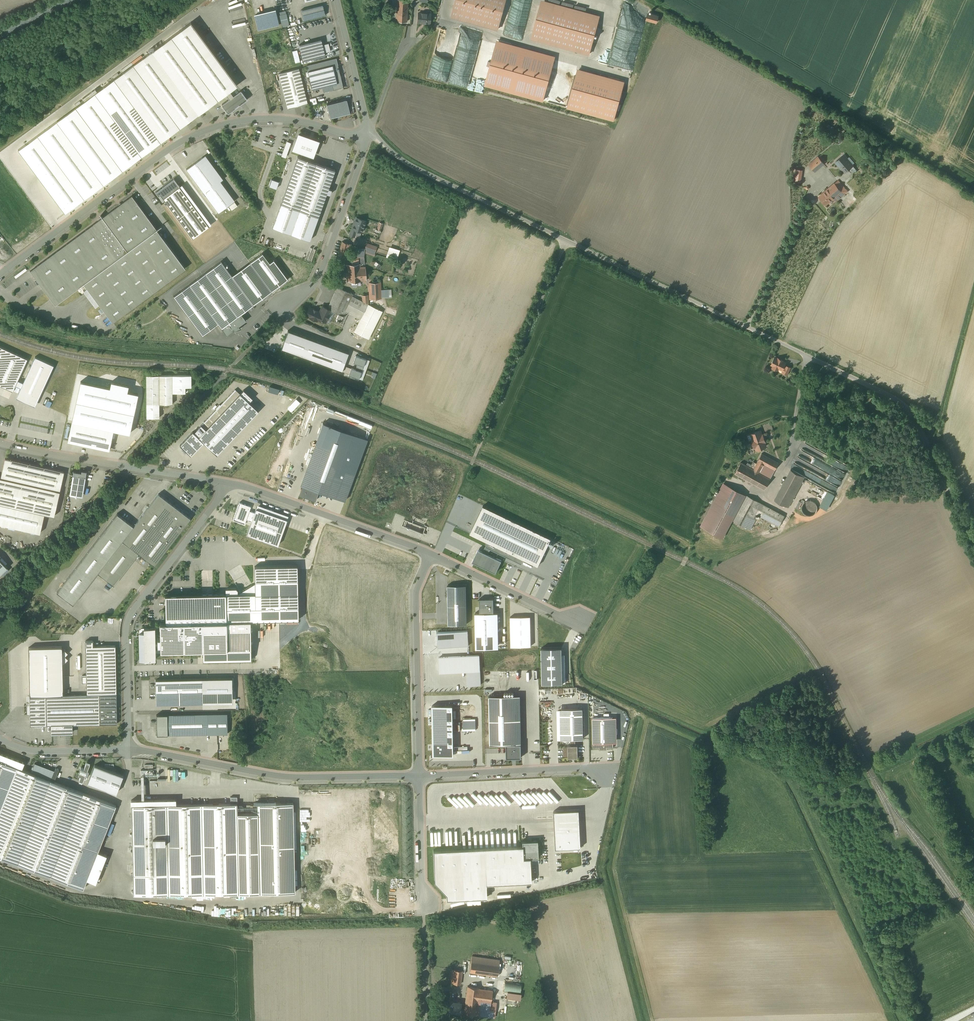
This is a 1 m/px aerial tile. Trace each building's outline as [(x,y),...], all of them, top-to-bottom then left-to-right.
[(397,8),(407,9),(408,0),(397,0),(397,8)] [(451,17),(498,29),(506,0),(455,0),(451,17)] [(543,0),(541,0),(531,38),(589,54),(599,15),(543,0)] [(323,4),(301,10),(303,20),(325,15),(323,4)] [(407,9),(397,8),(396,21),(407,22),(407,9)] [(275,10),(255,15),(259,29),(278,25),(275,10)] [(284,10),(277,12),(281,27),(288,25),(284,10)] [(431,14),(419,13),(418,23),(430,24),(431,14)] [(659,16),(648,13),(646,20),(657,23),(659,16)] [(238,85),(191,22),(76,107),(122,170),(225,94),(230,91),(238,85)] [(160,39),(172,31),(171,28),(158,36),(160,39)] [(468,87),(479,37),(457,32),(439,28),(437,37),(439,37),(438,43),(442,44),(441,49),(451,51),(444,82),(468,87)] [(321,39),(299,45),(303,61),(325,56),(324,52),(330,51),(328,43),(324,44),(322,43),(321,39)] [(555,56),(496,40),(484,85),(543,101),(555,56)] [(340,59),(306,67),(311,88),(345,80),(340,59)] [(299,68),(279,73),(288,109),(308,104),(299,68)] [(625,82),(578,69),(567,108),(614,121),(625,82)] [(230,91),(225,94),(229,99),(222,104),(222,105),(228,113),(229,113),(247,100),(247,99),(241,91),(240,91),(233,96),(230,91)] [(346,100),(327,104),(331,119),(350,114),(346,100)] [(318,142),(299,135),(294,149),(303,153),(301,158),(307,160),(308,155),(313,156),(318,142)] [(120,170),(105,150),(101,154),(115,173),(120,170)] [(844,155),(835,162),(844,172),(851,165),(846,160),(847,159),(844,155)] [(223,180),(205,156),(187,169),(218,213),(235,201),(220,181),(223,180)] [(301,158),(298,156),(272,228),(310,241),(327,194),(330,195),(332,190),(328,188),(335,170),(307,160),(301,158)] [(818,157),(809,165),(815,171),(824,164),(818,157)] [(800,182),(801,169),(792,169),(792,182),(800,182)] [(269,179),(266,186),(274,189),(276,182),(269,179)] [(838,180),(819,197),(828,208),(844,195),(841,191),(845,188),(838,180)] [(845,186),(851,192),(857,187),(851,181),(845,186)] [(132,196),(93,224),(30,271),(55,305),(84,284),(98,303),(113,322),(186,268),(137,203),(138,203),(132,196)] [(352,228),(362,232),(365,221),(355,218),(352,228)] [(351,245),(343,242),(339,255),(344,257),(347,247),(350,248),(351,245)] [(367,243),(364,252),(374,255),(376,247),(367,243)] [(387,246),(384,257),(395,260),(398,249),(387,246)] [(172,296),(202,336),(218,324),(221,329),(242,314),(254,305),(221,260),(172,296)] [(359,264),(348,265),(349,281),(361,281),(361,280),(360,267),(360,264),(359,264)] [(380,283),(369,283),(370,291),(381,290),(380,283)] [(353,294),(337,287),(329,305),(328,309),(331,310),(331,311),(339,314),(337,318),(337,319),(336,321),(343,324),(348,312),(361,318),(354,331),(369,339),(382,312),(368,304),(352,296),(353,294)] [(328,309),(322,306),(320,311),(321,311),(320,311),(319,312),(310,307),(306,315),(310,317),(310,316),(318,319),(326,322),(329,323),(334,314),(330,312),(331,311),(331,310),(328,309)] [(221,329),(226,335),(233,330),(234,331),(242,328),(240,326),(247,320),(242,314),(221,329)] [(349,352),(288,330),(281,349),(349,374),(351,368),(344,365),(349,352)] [(0,346),(0,385),(13,391),(16,384),(18,379),(28,359),(0,346)] [(363,366),(364,364),(366,359),(356,355),(353,362),(357,364),(363,366)] [(24,382),(18,379),(16,384),(22,387),(18,396),(36,404),(54,365),(36,356),(24,382)] [(778,359),(775,357),(771,365),(773,366),(772,368),(778,370),(778,369),(782,370),(784,366),(786,362),(783,361),(778,358),(778,359)] [(361,372),(361,374),(365,364),(364,364),(363,366),(357,364),(355,369),(361,372)] [(790,368),(786,366),(785,366),(784,366),(782,370),(783,371),(782,373),(787,375),(790,368)] [(351,368),(349,374),(348,375),(352,376),(352,377),(355,378),(355,377),(359,379),(361,374),(361,372),(355,369),(351,368)] [(192,374),(146,375),(147,415),(161,415),(160,401),(173,401),(173,391),(186,390),(186,384),(192,384),(192,374)] [(86,413),(89,392),(78,390),(74,411),(86,413)] [(235,390),(182,446),(191,454),(204,441),(217,454),(258,410),(249,402),(252,398),(242,390),(239,394),(235,390)] [(294,398),(285,407),(290,412),(299,402),(294,398)] [(124,419),(136,421),(138,412),(126,410),(124,419)] [(72,421),(68,441),(110,450),(114,430),(72,421)] [(366,439),(322,423),(299,485),(303,486),(300,494),(315,500),(319,489),(344,498),(366,439)] [(762,435),(760,431),(751,434),(751,435),(753,439),(752,439),(752,440),(755,448),(756,448),(757,450),(766,446),(764,442),(765,442),(762,435)] [(762,454),(758,460),(758,461),(757,463),(748,480),(765,489),(779,463),(762,454)] [(0,478),(0,525),(43,534),(48,514),(55,515),(65,472),(6,459),(1,478),(0,478)] [(281,462),(277,475),(281,477),(282,475),(286,477),(290,464),(281,462)] [(751,468),(741,462),(735,473),(748,480),(757,463),(753,462),(751,465),(752,465),(751,468)] [(791,470),(775,500),(788,507),(805,477),(791,470)] [(806,480),(835,493),(842,480),(825,472),(822,471),(821,474),(817,472),(815,476),(813,475),(812,477),(808,476),(806,480)] [(70,495),(83,497),(86,477),(81,476),(73,475),(70,495)] [(732,520),(746,495),(724,483),(700,525),(722,537),(732,520)] [(825,510),(832,494),(825,491),(818,507),(825,510)] [(134,526),(98,573),(114,585),(139,553),(154,565),(191,518),(159,494),(134,526)] [(784,516),(746,495),(732,520),(748,528),(756,513),(779,526),(784,516)] [(813,500),(812,500),(810,500),(808,500),(806,501),(805,502),(804,503),(803,504),(803,505),(802,506),(802,507),(802,508),(802,509),(802,510),(803,510),(803,511),(803,512),(804,513),(805,513),(806,514),(807,515),(808,515),(809,515),(810,515),(812,515),(813,515),(814,514),(815,513),(816,513),(817,512),(817,510),(817,509),(818,509),(818,508),(818,507),(817,506),(817,505),(817,504),(816,503),(816,502),(815,502),(814,501),(813,500)] [(239,502),(233,520),(244,524),(246,520),(251,521),(254,513),(249,511),(251,506),(239,502)] [(484,505),(471,533),(489,541),(486,546),(523,563),(525,558),(539,565),(552,537),(484,505)] [(256,509),(254,513),(251,521),(246,536),(277,547),(287,521),(256,509)] [(98,573),(134,526),(118,514),(58,592),(73,604),(98,573)] [(422,525),(419,533),(424,535),(427,527),(422,525)] [(478,548),(472,561),(497,572),(502,560),(478,548)] [(228,647),(252,646),(252,620),(300,618),(299,564),(256,565),(256,584),(241,592),(227,593),(228,618),(228,647)] [(450,585),(448,585),(448,591),(446,591),(446,596),(448,596),(448,624),(467,624),(466,585),(450,585)] [(166,594),(167,619),(228,618),(227,593),(166,594)] [(480,613),(475,613),(476,649),(494,648),(494,612),(493,598),(479,599),(480,613)] [(530,616),(510,617),(511,647),(531,646),(530,616)] [(167,619),(162,620),(162,635),(160,635),(160,640),(160,642),(160,643),(162,643),(163,648),(165,648),(203,647),(228,647),(228,618),(167,619)] [(157,625),(146,625),(146,626),(146,630),(147,657),(158,657),(157,651),(157,648),(157,642),(160,642),(160,640),(157,640),(157,625)] [(93,641),(85,641),(86,676),(82,676),(82,683),(86,683),(87,695),(63,695),(31,696),(31,726),(52,726),(52,734),(72,733),(72,725),(117,724),(116,646),(93,646),(93,641)] [(203,647),(204,661),(252,660),(252,646),(228,647),(203,647)] [(562,646),(540,646),(541,683),(562,683),(562,646)] [(31,696),(63,695),(62,647),(30,647),(31,696)] [(439,656),(440,672),(469,670),(470,685),(481,685),(480,670),(479,654),(439,656)] [(201,680),(155,682),(156,705),(202,704),(201,680)] [(520,695),(489,696),(490,744),(505,743),(505,758),(521,757),(520,695)] [(452,705),(432,705),(433,755),(454,754),(452,705)] [(583,708),(557,708),(558,739),(570,739),(570,745),(568,745),(568,757),(578,757),(578,744),(576,744),(575,739),(583,738),(583,708)] [(207,716),(167,717),(167,737),(208,735),(207,716)] [(616,716),(592,717),(593,743),(617,742),(616,716)] [(167,717),(156,717),(156,737),(167,737),(167,717)] [(83,891),(116,807),(0,762),(0,859),(83,891)] [(86,762),(84,769),(81,768),(78,775),(81,776),(79,780),(83,781),(90,763),(86,762)] [(123,778),(94,767),(87,784),(116,796),(123,778)] [(455,808),(460,804),(450,794),(445,799),(455,808)] [(131,802),(133,898),(239,895),(236,814),(237,805),(176,807),(176,801),(131,802)] [(236,814),(239,895),(295,893),(292,803),(256,804),(257,813),(236,814)] [(579,809),(554,810),(555,847),(580,846),(579,809)] [(522,846),(433,850),(434,881),(446,893),(446,898),(484,896),(484,882),(531,880),(530,858),(538,858),(538,840),(522,841),(522,846)] [(500,960),(472,956),(470,972),(498,976),(500,960)] [(462,971),(452,969),(451,983),(461,984),(462,971)] [(503,982),(502,990),(520,991),(520,983),(503,982)] [(479,988),(468,986),(465,1004),(462,1003),(461,1008),(465,1009),(464,1013),(476,1015),(478,1000),(491,1002),(493,990),(479,988)] [(491,1002),(478,1000),(476,1015),(495,1018),(497,1003),(491,1002)] [(462,1003),(450,1001),(448,1011),(460,1013),(461,1008),(462,1003)]
